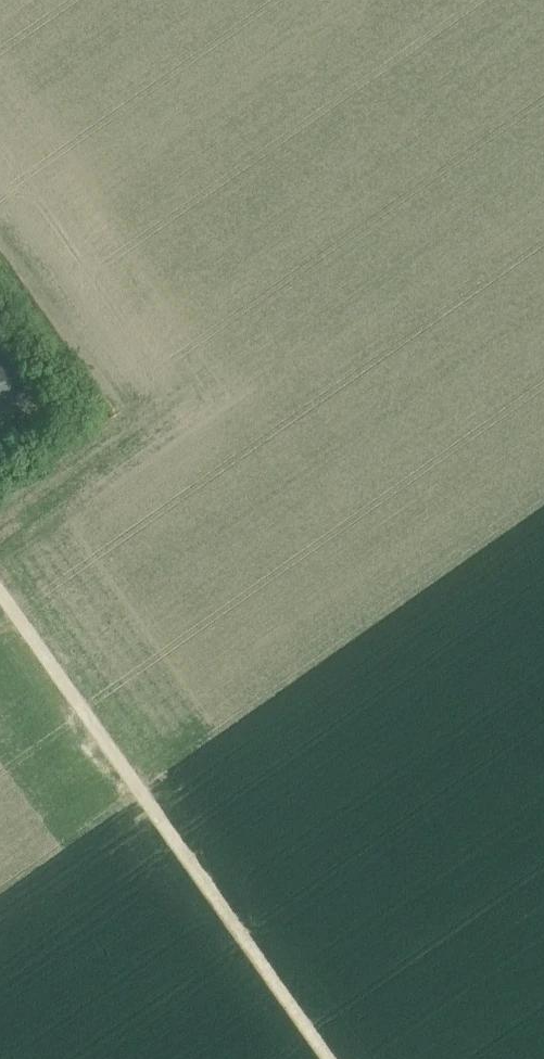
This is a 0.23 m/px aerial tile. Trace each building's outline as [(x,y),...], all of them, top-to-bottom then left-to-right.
[(44,403),(0,340),(0,434),(44,403)]
